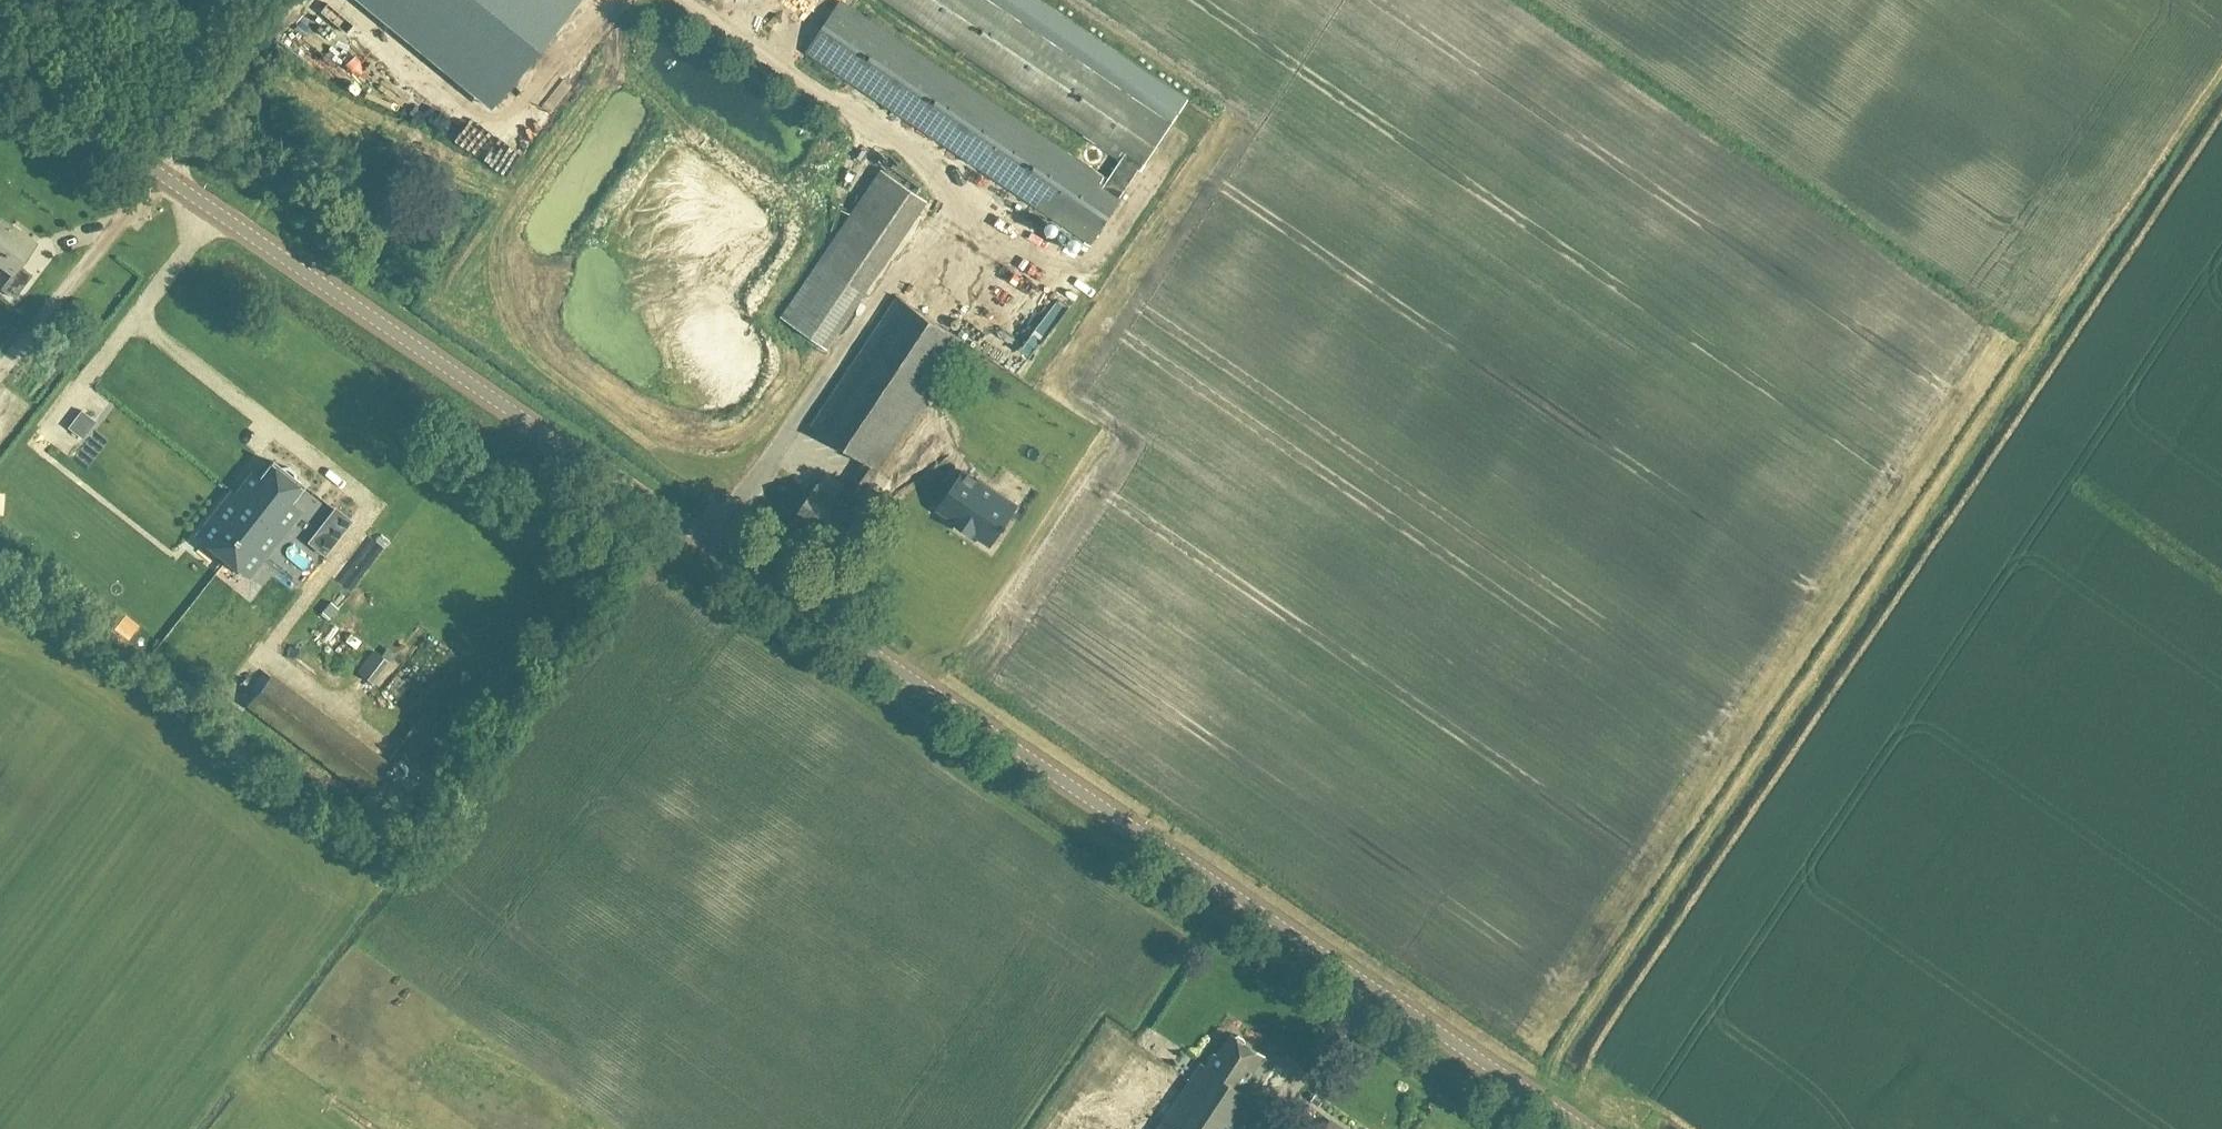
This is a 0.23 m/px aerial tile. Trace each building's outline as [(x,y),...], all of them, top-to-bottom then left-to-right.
[(525,107),(597,0),(383,0),(378,8),(525,107)] [(807,51),(1091,242),(1125,192),(1124,192),(1139,170),(1140,170),(1171,124),(987,0),(887,0),(1122,158),(1107,180),(841,1),(807,51)] [(882,167),(787,316),(832,344),(927,195),(882,167)] [(36,243),(21,232),(20,234),(0,220),(0,265),(14,275),(3,289),(16,299),(33,275),(20,265),(36,243)] [(1059,311),(1064,298),(1042,288),(1036,301),(1059,311)] [(854,508),(964,342),(897,297),(811,427),(864,461),(839,498),(818,483),(793,520),(806,528),(803,532),(821,544),(823,540),(835,548),(860,512),(854,508)] [(97,419),(84,408),(70,426),(83,437),(97,419)] [(197,535),(249,576),(302,510),(291,502),(304,485),(296,478),(295,472),(288,466),(282,467),(273,460),(260,477),(253,471),(235,493),(232,490),(197,535)] [(964,471),(939,508),(957,520),(956,522),(972,532),(973,531),(991,543),(1002,527),(1004,529),(1007,524),(1005,522),(1016,506),(977,480),(978,479),(977,478),(976,479),(969,474),(969,473),(968,472),(968,474),(964,471)] [(190,482),(184,492),(200,501),(205,491),(190,482)] [(336,510),(328,521),(341,532),(350,521),(336,510)] [(296,657),(307,642),(296,633),(284,649),(296,657)] [(390,663),(375,652),(359,672),(374,683),(390,663)] [(1245,1043),(1246,1040),(1238,1035),(1235,1036),(1231,1034),(1218,1054),(1214,1051),(1205,1065),(1202,1062),(1157,1128),(1241,1128),(1259,1102),(1241,1090),(1264,1056),(1245,1043)] [(1331,1120),(1325,1128),(1344,1128),(1331,1120)]
